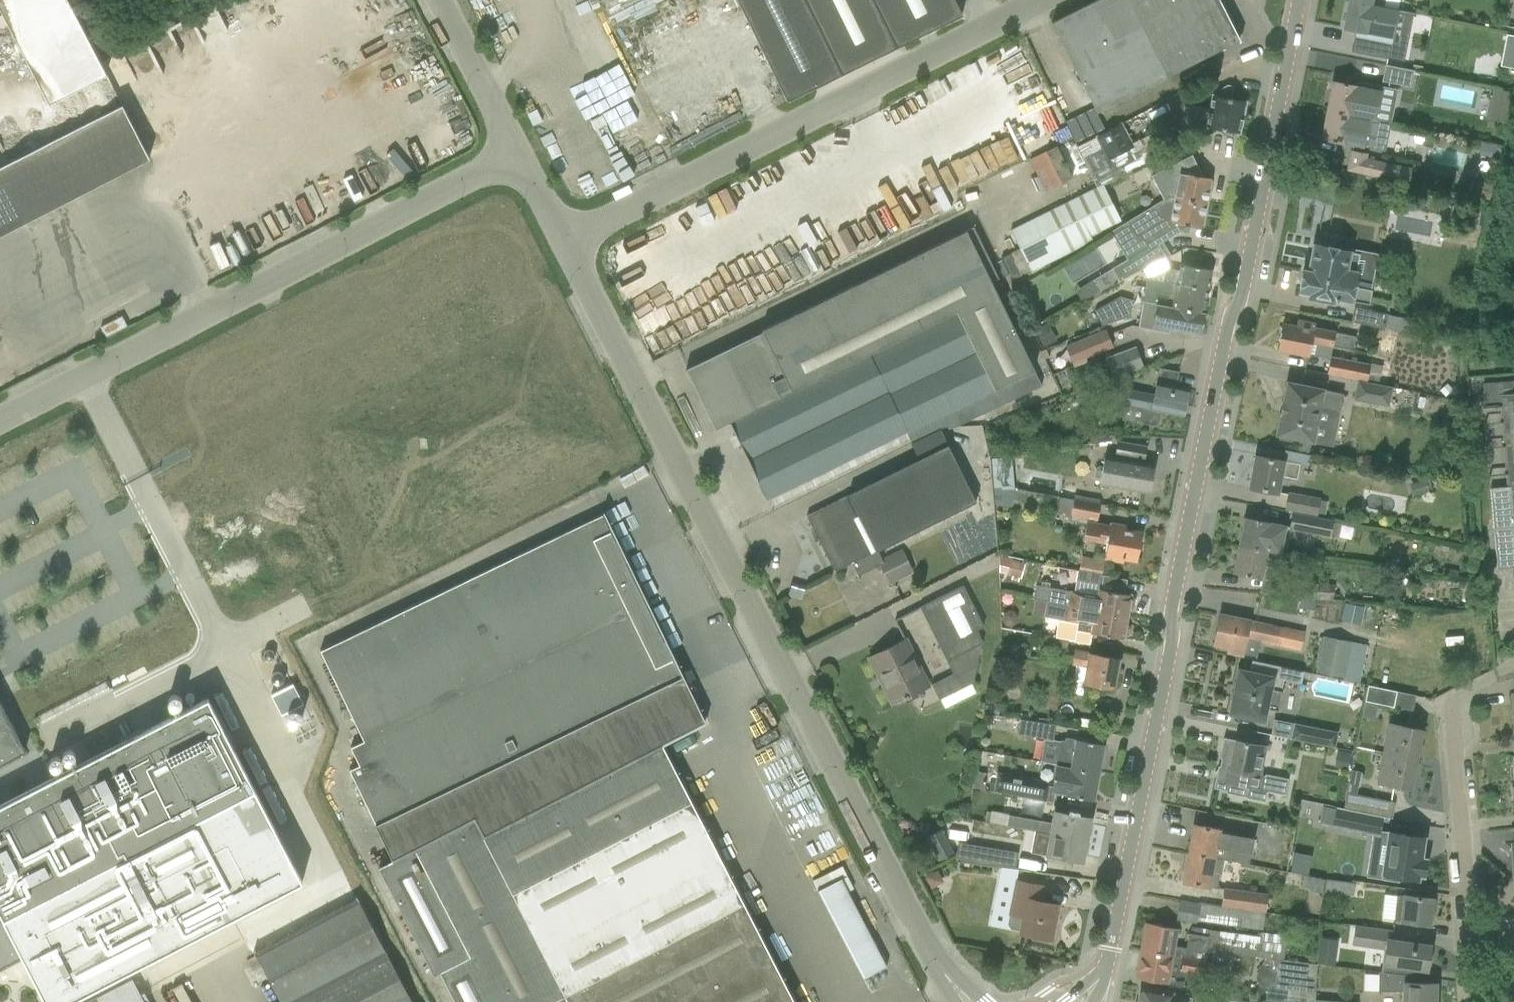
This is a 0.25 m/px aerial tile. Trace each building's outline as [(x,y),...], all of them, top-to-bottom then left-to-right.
[(113,78),(77,0),(4,0),(54,106),(113,78)] [(662,0),(607,0),(615,19),(662,0)] [(787,102),(813,89),(962,15),(954,0),(737,0),(787,102)] [(1051,23),(1097,113),(1239,40),(1219,0),(1097,0),(1051,23)] [(1349,0),(1343,28),(1355,31),(1354,35),(1351,52),(1387,59),(1397,11),(1382,8),(1382,7),(1349,0)] [(1504,43),(1513,45),(1513,36),(1506,34),(1504,43)] [(998,55),(1004,66),(1023,54),(1017,44),(998,55)] [(1385,65),(1382,81),(1410,87),(1414,70),(1385,65)] [(1036,73),(1015,79),(1019,95),(1041,89),(1036,73)] [(1333,81),(1327,110),(1375,120),(1382,86),(1356,81),(1355,86),(1333,81)] [(1216,91),(1215,95),(1213,95),(1210,108),(1188,104),(1185,121),(1239,133),(1245,102),(1230,98),(1233,86),(1227,85),(1216,91)] [(1493,88),(1491,97),(1510,101),(1512,92),(1493,88)] [(1327,110),(1321,138),(1359,146),(1384,151),(1390,123),(1375,120),(1327,110)] [(1094,137),(1076,146),(1082,157),(1093,181),(1096,188),(1103,185),(1130,170),(1127,163),(1135,160),(1129,149),(1132,147),(1120,124),(1094,137)] [(1072,177),(1056,146),(1029,159),(1044,191),(1072,177)] [(1367,158),(1368,154),(1350,150),(1346,171),(1408,184),(1412,168),(1367,158)] [(1191,155),(1151,176),(1163,199),(1165,198),(1169,195),(1174,197),(1206,203),(1211,178),(1200,176),(1200,173),(1191,155)] [(1469,178),(1465,195),(1489,200),(1492,184),(1469,178)] [(1019,248),(1001,258),(1011,279),(1030,270),(1031,271),(1092,240),(1089,235),(1120,220),(1103,185),(1096,188),(1051,210),(1010,230),(1019,248)] [(1127,259),(1111,268),(1118,280),(1119,281),(1141,269),(1143,268),(1163,259),(1165,258),(1166,257),(1170,256),(1162,241),(1179,231),(1184,232),(1189,229),(1190,225),(1201,228),(1206,203),(1174,197),(1169,195),(1165,198),(1163,199),(1149,208),(1128,221),(1137,236),(1140,234),(1148,246),(1127,259)] [(763,331),(686,369),(715,429),(729,422),(767,499),(906,432),(971,401),(978,416),(1041,386),(991,281),(998,278),(973,227),(897,263),(762,329),(763,331)] [(1332,248),(1333,243),(1318,240),(1317,245),(1314,244),(1308,272),(1303,271),(1299,290),(1308,292),(1307,299),(1334,305),(1335,300),(1337,300),(1338,298),(1369,304),(1371,290),(1368,289),(1374,256),(1332,248)] [(1164,270),(1162,280),(1208,289),(1211,269),(1180,263),(1178,271),(1168,269),(1164,270)] [(1118,280),(1111,268),(1092,280),(1098,291),(1118,280)] [(1145,289),(1143,300),(1162,304),(1172,306),(1203,312),(1208,289),(1162,280),(1162,282),(1146,279),(1144,289),(1145,289)] [(1023,284),(1015,296),(1020,306),(1031,301),(1023,284)] [(1094,310),(1101,326),(1129,315),(1132,300),(1117,297),(1094,310)] [(1204,312),(1203,312),(1172,306),(1143,300),(1138,327),(1168,333),(1169,328),(1200,334),(1204,312)] [(1031,328),(1042,323),(1031,301),(1020,306),(1031,328)] [(1353,308),(1351,321),(1404,332),(1406,319),(1353,308)] [(1315,328),(1316,324),(1297,320),(1296,326),(1282,323),(1277,349),(1310,356),(1312,342),(1353,351),(1355,337),(1335,332),(1315,328)] [(1048,323),(1034,329),(1043,347),(1057,340),(1048,323)] [(1082,339),(1065,346),(1068,353),(1074,368),(1087,362),(1085,358),(1113,347),(1106,329),(1082,339)] [(1135,346),(1105,358),(1113,378),(1143,366),(1135,346)] [(1046,348),(1040,351),(1051,374),(1057,371),(1049,357),(1047,352),(1048,352),(1046,348)] [(1357,380),(1378,384),(1382,366),(1330,356),(1327,374),(1357,380)] [(1122,388),(1121,393),(1124,394),(1123,403),(1141,407),(1139,418),(1142,423),(1153,425),(1158,422),(1160,410),(1182,415),(1188,389),(1175,386),(1178,372),(1159,367),(1153,394),(1125,389),(1122,388)] [(1392,387),(1378,384),(1357,380),(1353,399),(1388,406),(1392,387)] [(1501,383),(1479,384),(1480,395),(1500,394),(1512,528),(1494,529),(1497,569),(1513,568),(1513,577),(1513,381),(1501,383)] [(1280,415),(1279,420),(1276,434),(1280,435),(1279,438),(1291,441),(1291,437),(1301,439),(1299,451),(1308,453),(1310,441),(1331,445),(1342,393),(1286,382),(1283,401),(1281,401),(1281,404),(1283,404),(1281,412),(1279,412),(1279,414),(1280,415)] [(1446,384),(1440,390),(1445,396),(1452,390),(1446,384)] [(1124,394),(1121,393),(1108,390),(1105,405),(1121,409),(1123,403),(1124,394)] [(1114,459),(1107,458),(1104,457),(1102,466),(1098,466),(1094,469),(1093,477),(1096,480),(1099,481),(1099,483),(1103,484),(1118,486),(1148,492),(1153,465),(1141,463),(1144,446),(1117,441),(1114,459)] [(947,446),(920,459),(807,515),(834,571),(851,562),(877,550),(974,501),(947,446)] [(1256,456),(1250,487),(1276,493),(1279,479),(1289,481),(1290,477),(1296,479),(1299,464),(1282,461),(1256,456)] [(1011,457),(991,458),(993,484),(1014,488),(1013,472),(1011,457)] [(1014,488),(993,484),(994,503),(1011,506),(1012,500),(1023,502),(1025,490),(1014,488)] [(1291,512),(1316,517),(1319,498),(1288,492),(1285,510),(1292,511),(1291,512)] [(1099,504),(1059,497),(1059,502),(1059,509),(1066,512),(1071,512),(1070,520),(1086,523),(1083,539),(1106,543),(1103,559),(1122,562),(1123,558),(1136,560),(1141,534),(1124,531),(1125,527),(1110,524),(1109,527),(1095,525),(1099,504)] [(603,514),(320,650),(361,736),(364,741),(351,747),(359,765),(350,769),(376,824),(679,678),(682,676),(682,677),(683,676),(603,512),(602,512),(603,514)] [(1333,520),(1316,517),(1291,512),(1289,529),(1338,536),(1340,523),(1333,522),(1333,520)] [(1244,517),(1239,545),(1277,552),(1279,538),(1282,524),(1244,517)] [(1277,552),(1239,545),(1233,573),(1271,580),(1277,552)] [(913,573),(902,549),(881,559),(878,561),(879,564),(889,585),(913,573)] [(999,556),(998,572),(1007,575),(1012,576),(1011,579),(1017,581),(1018,578),(1020,578),(1024,564),(1011,560),(999,556)] [(1080,568),(1102,569),(1102,556),(1080,556),(1080,568)] [(1103,575),(1083,572),(1077,571),(1075,580),(1076,580),(1074,592),(1036,585),(1033,599),(1046,602),(1126,617),(1128,608),(1130,608),(1133,607),(1134,600),(1132,597),(1130,597),(1130,595),(1100,589),(1103,575)] [(791,581),(787,595),(801,599),(805,585),(791,581)] [(1281,581),(1280,595),(1315,598),(1315,599),(1329,600),(1332,600),(1334,586),(1281,581)] [(973,682),(981,644),(982,643),(976,629),(983,626),(963,586),(920,607),(947,660),(954,673),(932,684),(939,698),(940,698),(945,708),(975,692),(971,683),(973,682)] [(1329,600),(1315,599),(1268,595),(1267,609),(1310,613),(1310,614),(1327,616),(1329,600)] [(1126,617),(1046,602),(1043,617),(1078,623),(1077,630),(1090,632),(1090,633),(1122,639),(1122,636),(1125,637),(1127,635),(1129,628),(1127,626),(1124,625),(1126,617)] [(1003,614),(1002,622),(1005,626),(1011,627),(1015,624),(1017,616),(1014,611),(1008,610),(1003,614)] [(1219,614),(1213,644),(1228,647),(1227,652),(1244,655),(1244,654),(1247,638),(1260,641),(1300,649),(1304,632),(1250,621),(1250,620),(1219,614)] [(1040,634),(1037,651),(1064,656),(1067,639),(1040,634)] [(1366,645),(1350,642),(1323,636),(1316,672),(1344,677),(1343,680),(1359,683),(1360,678),(1366,645)] [(928,687),(905,639),(869,657),(892,704),(928,687)] [(1118,659),(1073,651),(1071,664),(1087,667),(1084,684),(1113,689),(1118,659)] [(1229,713),(1263,720),(1265,709),(1278,711),(1282,691),(1281,691),(1283,679),(1300,683),(1303,672),(1252,660),(1249,672),(1239,670),(1235,686),(1234,686),(1232,696),(1233,697),(1229,713)] [(376,824),(394,860),(379,868),(397,903),(433,973),(434,975),(440,972),(448,986),(456,1001),(794,1001),(662,744),(705,722),(683,676),(682,677),(682,676),(679,678),(376,824)] [(292,683),(270,695),(281,715),(303,704),(292,683)] [(1368,686),(1365,702),(1394,708),(1397,692),(1368,686)] [(23,956),(47,1001),(68,1001),(302,882),(255,790),(207,698),(0,805),(0,968),(23,956)] [(0,703),(0,765),(25,752),(0,703)] [(988,705),(987,712),(999,714),(1000,707),(988,705)] [(1055,725),(1020,719),(1017,734),(1052,739),(1055,725)] [(1293,723),(1290,739),(1335,747),(1338,732),(1293,723)] [(1389,723),(1383,752),(1407,757),(1415,759),(1415,756),(1417,757),(1420,755),(1421,751),(1422,747),(1420,744),(1418,744),(1421,729),(1417,729),(1409,727),(1389,723)] [(1217,765),(1213,787),(1226,790),(1228,790),(1229,783),(1248,787),(1246,797),(1246,798),(1264,801),(1266,792),(1285,795),(1288,779),(1265,774),(1264,776),(1259,775),(1265,744),(1243,740),(1223,736),(1219,757),(1224,757),(1222,766),(1217,765)] [(1103,744),(1065,737),(1065,741),(1060,740),(1056,765),(1070,767),(1098,772),(1103,744)] [(1349,754),(1338,752),(1335,767),(1346,768),(1349,754)] [(1383,752),(1377,782),(1397,786),(1405,788),(1409,788),(1412,774),(1414,774),(1417,772),(1417,770),(1418,764),(1417,761),(1415,761),(1415,759),(1407,757),(1383,752)] [(1070,767),(1056,765),(1051,792),(1066,795),(1093,800),(1098,772),(1070,767)] [(975,771),(972,787),(984,789),(986,781),(985,781),(986,773),(975,771)] [(999,774),(995,791),(1040,799),(1043,783),(999,774)] [(1394,802),(1375,798),(1347,792),(1344,808),(1383,816),(1390,818),(1394,802)] [(1336,807),(1332,826),(1379,836),(1383,816),(1344,808),(1336,807)] [(987,812),(985,821),(988,822),(1006,825),(1035,830),(1086,840),(1090,818),(1054,811),(1052,823),(1037,820),(1022,818),(1008,815),(1008,814),(991,811),(990,812),(987,812)] [(1194,825),(1188,854),(1223,861),(1224,860),(1249,864),(1254,839),(1219,832),(1219,830),(1194,825)] [(953,853),(940,829),(927,836),(939,860),(953,853)] [(1033,841),(1031,853),(1040,854),(1046,855),(1045,860),(1056,862),(1072,865),(1073,860),(1082,861),(1086,840),(1035,830),(1033,841)] [(1388,832),(1381,879),(1399,882),(1400,876),(1417,879),(1418,875),(1423,876),(1425,859),(1421,858),(1424,837),(1388,832)] [(957,853),(955,853),(959,861),(972,863),(1015,868),(1017,854),(973,846),(973,845),(958,843),(957,853)] [(1223,861),(1188,854),(1183,882),(1216,888),(1219,874),(1221,874),(1223,861)] [(842,866),(815,879),(819,887),(845,875),(842,866)] [(937,870),(925,876),(931,888),(944,882),(937,870)] [(1324,879),(1303,875),(1301,886),(1310,888),(1310,891),(1321,893),(1324,879)] [(841,879),(819,890),(864,977),(886,966),(841,879)] [(1355,883),(1326,879),(1324,891),(1353,895),(1355,883)] [(1008,913),(1009,914),(1007,924),(1010,929),(1020,931),(1020,932),(1050,938),(1057,904),(1041,901),(1044,886),(1015,880),(1008,913)] [(1220,906),(1264,913),(1267,894),(1223,888),(1220,906)] [(1393,919),(1393,921),(1399,921),(1429,923),(1430,922),(1430,913),(1434,913),(1435,900),(1432,899),(1432,898),(1402,895),(1396,894),(1396,895),(1393,919)] [(387,954),(359,898),(256,953),(281,1001),(412,1001),(387,954)] [(1199,903),(1199,904),(1179,900),(1176,920),(1195,923),(1196,921),(1262,930),(1264,913),(1220,906),(1199,903)] [(1146,922),(1140,950),(1203,961),(1206,949),(1208,936),(1189,933),(1188,933),(1185,948),(1174,945),(1177,928),(1146,922)] [(1391,930),(1372,927),(1355,925),(1352,945),(1385,950),(1383,963),(1382,972),(1416,977),(1417,968),(1427,970),(1427,966),(1430,965),(1432,954),(1429,953),(1430,946),(1390,940),(1391,930)] [(1190,927),(1189,933),(1208,936),(1206,949),(1230,953),(1237,954),(1263,957),(1276,959),(1283,961),(1286,936),(1260,932),(1259,937),(1190,927)] [(1203,961),(1140,950),(1135,977),(1167,983),(1167,982),(1183,985),(1185,971),(1209,975),(1209,972),(1226,975),(1230,953),(1206,949),(1203,961)] [(1256,973),(1256,980),(1261,987),(1264,987),(1267,988),(1274,983),(1275,975),(1273,974),(1275,972),(1276,959),(1263,957),(1262,965),(1257,969),(1258,970),(1258,971),(1256,973)] [(1435,998),(1436,983),(1416,983),(1416,977),(1382,972),(1378,972),(1377,991),(1403,991),(1403,1001),(1438,1001),(1439,998),(1435,998)] [(1137,1001),(1171,1001),(1171,999),(1175,999),(1174,1001),(1237,1001),(1216,998),(1216,999),(1200,997),(1200,999),(1194,998),(1195,997),(1174,992),(1140,986),(1137,1001)]
